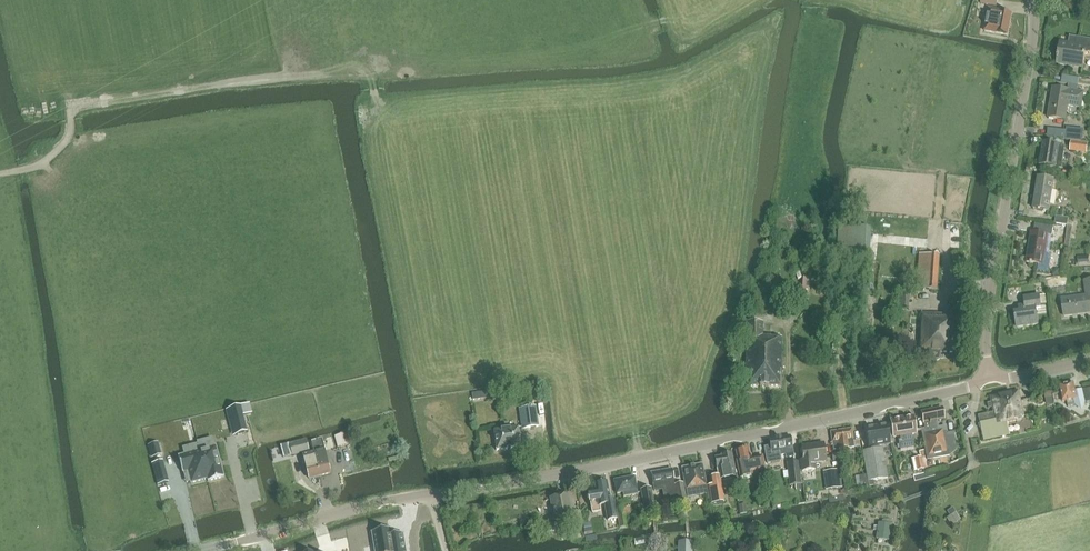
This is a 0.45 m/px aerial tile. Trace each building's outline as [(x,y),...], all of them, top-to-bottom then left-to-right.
[(989,9),(985,31),(1008,35),(1012,13),(995,10),(989,9)] [(1060,43),(1057,64),(1066,66),(1067,62),(1083,65),(1085,53),(1089,52),(1089,39),(1070,36),(1068,44),(1060,43)] [(1080,78),(1078,86),(1089,87),(1089,79),(1080,78)] [(1081,108),(1083,92),(1077,91),(1068,90),(1053,88),(1048,118),(1066,120),(1068,106),(1081,108)] [(1068,128),(1066,140),(1072,140),(1083,142),(1084,130),(1068,128)] [(1072,140),(1070,150),(1082,151),(1083,142),(1072,140)] [(1065,147),(1044,143),(1040,165),(1062,168),(1065,147)] [(1049,211),(1054,180),(1039,177),(1034,208),(1049,211)] [(1067,225),(1069,218),(1056,217),(1055,224),(1067,225)] [(1036,223),(1034,231),(1031,230),(1027,262),(1043,265),(1048,235),(1052,235),(1053,226),(1036,223)] [(837,255),(870,256),(871,229),(838,228),(837,255)] [(939,254),(919,253),(917,288),(937,289),(939,254)] [(908,307),(910,276),(900,275),(898,306),(908,307)] [(872,289),(873,280),(863,279),(861,288),(872,289)] [(1062,299),(1064,317),(1080,314),(1079,312),(1089,310),(1089,280),(1084,281),(1087,290),(1088,289),(1089,295),(1062,299)] [(1020,313),(1015,314),(1017,328),(1039,325),(1037,310),(1041,309),(1041,305),(1040,297),(1025,299),(1026,306),(1019,307),(1020,313)] [(946,319),(946,315),(921,314),(919,351),(931,351),(931,357),(934,359),(938,359),(940,358),(941,352),(953,353),(955,319),(946,319)] [(753,317),(746,317),(747,386),(760,386),(760,388),(765,388),(770,388),(770,386),(782,386),(782,338),(772,338),(772,335),(764,336),(764,323),(753,323),(753,317)] [(1059,386),(1063,402),(1067,401),(1069,407),(1076,405),(1081,409),(1085,403),(1089,402),(1089,389),(1077,392),(1077,390),(1075,390),(1074,383),(1067,384),(1064,384),(1062,385),(1059,386)] [(994,411),(979,415),(984,440),(1010,435),(1007,423),(1018,421),(1017,419),(1024,417),(1024,415),(1018,390),(990,396),(994,411)] [(479,392),(472,393),(473,400),(480,399),(479,392)] [(539,427),(536,406),(520,409),(523,429),(539,427)] [(925,429),(921,430),(925,450),(926,455),(927,458),(949,453),(956,447),(953,432),(947,433),(946,426),(939,428),(937,421),(945,419),(942,408),(921,412),(925,429)] [(236,435),(247,432),(241,410),(230,413),(236,435)] [(892,424),(888,425),(889,438),(898,436),(900,450),(914,447),(912,434),(917,434),(914,416),(891,420),(892,424)] [(887,424),(865,428),(866,439),(868,447),(875,446),(890,444),(889,438),(888,425),(887,424)] [(519,427),(494,431),(497,451),(508,449),(508,448),(509,448),(511,448),(511,449),(522,447),(519,427)] [(855,448),(852,428),(831,431),(834,450),(855,448)] [(347,433),(336,436),(339,446),(349,443),(347,433)] [(771,446),(765,448),(768,464),(781,461),(780,455),(786,454),(787,457),(794,456),(790,436),(769,440),(771,446)] [(306,439),(290,443),(292,453),(293,456),(309,451),(306,439)] [(321,440),(311,443),(314,453),(320,477),(331,474),(321,440)] [(158,442),(148,445),(151,457),(162,454),(158,442)] [(827,461),(824,444),(802,447),(804,458),(802,458),(802,461),(801,461),(803,472),(815,470),(814,463),(827,461)] [(216,446),(215,447),(200,451),(208,479),(208,481),(208,482),(225,477),(224,477),(216,446)] [(867,471),(868,482),(873,481),(887,479),(882,447),(863,450),(867,471)] [(749,449),(737,451),(739,459),(737,460),(741,478),(758,475),(766,473),(763,457),(755,458),(751,459),(751,457),(750,457),(749,449)] [(179,456),(183,473),(184,473),(184,472),(188,471),(191,482),(191,483),(192,483),(208,479),(200,451),(185,455),(179,456)] [(840,452),(832,453),(833,461),(841,460),(840,452)] [(314,453),(303,456),(310,480),(320,477),(314,453)] [(712,485),(708,486),(709,494),(711,505),(724,502),(721,480),(737,477),(732,453),(720,456),(721,457),(716,458),(719,476),(711,478),(712,485)] [(920,457),(915,458),(917,470),(924,468),(922,456),(920,457)] [(158,485),(168,482),(163,461),(152,464),(158,485)] [(802,484),(799,461),(788,462),(790,485),(802,484)] [(688,497),(709,494),(708,486),(704,463),(683,467),(688,497)] [(838,469),(827,471),(830,489),(840,488),(838,469)] [(675,487),(674,485),(672,470),(653,474),(655,490),(669,488),(675,487)] [(637,494),(634,477),(616,480),(618,494),(624,493),(625,497),(637,494)] [(610,499),(607,482),(595,484),(596,490),(589,491),(593,513),(601,512),(600,506),(605,505),(608,521),(618,519),(614,498),(610,499)] [(679,504),(687,502),(684,483),(675,484),(679,504)] [(669,488),(664,489),(665,494),(667,506),(672,505),(679,504),(675,484),(674,485),(675,487),(669,488)] [(642,492),(645,511),(655,509),(652,490),(642,492)] [(568,495),(551,498),(555,520),(567,518),(569,526),(579,524),(577,511),(571,512),(568,495)] [(746,504),(739,505),(740,514),(747,513),(746,504)] [(631,520),(629,506),(617,508),(621,529),(628,527),(627,521),(631,520)] [(956,512),(946,518),(951,526),(961,520),(956,512)] [(879,523),(878,534),(889,536),(890,524),(879,523)] [(403,534),(392,536),(390,529),(371,533),(374,550),(406,550),(403,534)] [(693,542),(679,542),(679,550),(693,550),(693,542)]
